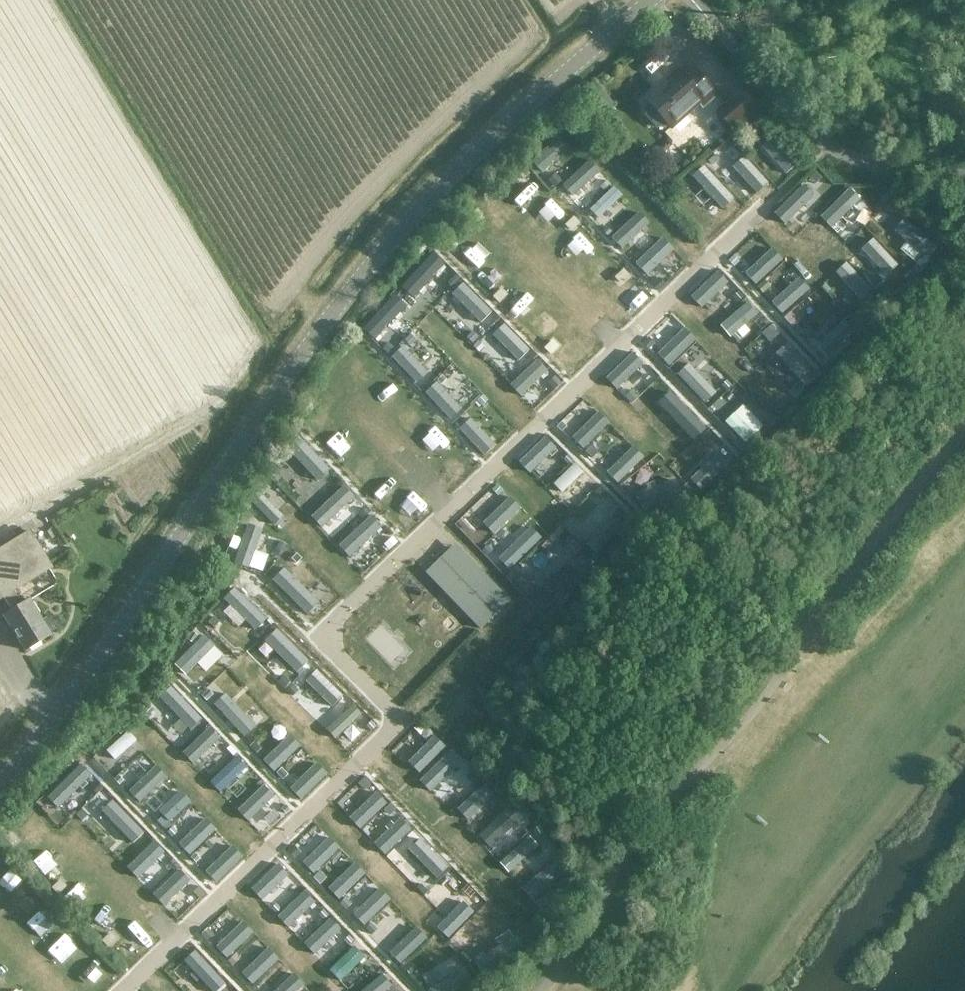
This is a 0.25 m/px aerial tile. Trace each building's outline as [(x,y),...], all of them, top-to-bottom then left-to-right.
[(643,97),(649,103),(644,107),(644,112),(658,127),(663,127),(667,123),(671,127),(699,103),(702,106),(716,93),(693,67),(685,75),(676,67),(643,97)] [(717,111),(733,129),(734,131),(759,109),(740,90),(717,111)] [(797,161),(772,134),(759,146),(784,173),(797,161)] [(569,147),(558,135),(531,158),(542,170),(569,147)] [(767,179),(742,153),(731,164),(755,190),(767,179)] [(598,171),(587,159),(562,182),(572,194),(598,171)] [(734,196),(703,163),(691,174),(722,207),(734,196)] [(516,188),(527,202),(542,190),(531,176),(516,188)] [(813,194),(802,182),(772,211),(784,223),(813,194)] [(622,195),(612,185),(589,207),(599,217),(622,195)] [(859,198),(847,186),(818,214),(830,226),(859,198)] [(648,223),(637,211),(610,236),(621,248),(648,223)] [(937,246),(902,216),(892,229),(927,258),(937,246)] [(672,247),(661,235),(635,261),(647,273),(672,247)] [(897,264),(871,236),(860,247),(885,274),(897,264)] [(782,260),(771,247),(743,270),(755,283),(782,260)] [(443,263),(432,251),(399,284),(411,296),(443,263)] [(872,288),(845,260),(834,270),(861,298),(872,288)] [(728,282),(716,270),(689,295),(701,307),(728,282)] [(808,288),(797,276),(771,299),(782,311),(808,288)] [(480,321),(491,310),(461,280),(450,291),(480,321)] [(373,338),(405,305),(393,293),(361,326),(373,338)] [(803,317),(816,308),(808,297),(796,305),(803,317)] [(756,313),(746,301),(719,324),(729,336),(756,313)] [(853,331),(842,319),(815,343),(827,355),(853,331)] [(528,348),(502,322),(491,333),(517,359),(528,348)] [(771,325),(762,333),(769,341),(779,333),(771,325)] [(695,339),(683,326),(657,350),(670,363),(695,339)] [(809,365),(787,341),(775,351),(797,376),(809,365)] [(427,371),(402,343),(390,354),(415,381),(427,371)] [(643,363),(632,352),(605,377),(616,388),(643,363)] [(546,369),(535,358),(509,383),(519,394),(546,369)] [(716,391),(688,362),(676,374),(704,403),(716,391)] [(649,366),(638,377),(646,385),(657,374),(649,366)] [(460,406),(436,379),(424,390),(449,417),(460,406)] [(706,426),(668,390),(656,401),(694,438),(706,426)] [(608,422),(597,410),(571,435),(582,446),(608,422)] [(755,433),(733,411),(724,420),(745,442),(755,433)] [(494,443),(469,416),(458,426),(483,453),(494,443)] [(330,467),(300,435),(288,447),(317,479),(330,467)] [(555,447),(544,435),(518,461),(528,472),(555,447)] [(644,456),(632,444),(606,470),(618,482),(644,456)] [(726,462),(715,452),(709,458),(690,477),(701,488),(726,462)] [(582,471),(572,462),(553,481),(563,491),(582,471)] [(679,495),(674,477),(634,490),(640,508),(679,495)] [(355,496),(344,484),(312,514),(322,526),(355,496)] [(284,514),(259,489),(250,498),(275,523),(284,514)] [(519,507),(508,495),(482,522),(493,533),(519,507)] [(383,526),(371,514),(339,543),(351,556),(383,526)] [(621,524),(608,514),(586,542),(599,552),(621,524)] [(263,527),(248,522),(234,561),(249,566),(263,527)] [(540,537),(529,526),(497,557),(508,568),(540,537)] [(3,596),(12,610),(26,601),(18,587),(51,567),(52,569),(53,568),(49,562),(30,530),(0,548),(0,598),(3,596)] [(425,572),(480,629),(510,599),(455,543),(425,572)] [(528,596),(541,610),(579,575),(565,560),(528,596)] [(319,600),(284,566),(272,577),(307,612),(319,600)] [(267,618),(235,586),(224,597),(257,629),(267,618)] [(26,601),(12,610),(4,615),(26,650),(50,635),(48,632),(56,627),(48,617),(42,621),(29,600),(26,601)] [(211,623),(229,639),(246,619),(227,604),(211,623)] [(308,659),(277,627),(266,638),(284,657),(297,670),(308,659)] [(204,632),(174,662),(186,673),(215,644),(204,632)] [(344,694),(317,668),(307,679),(333,705),(344,694)] [(202,716),(171,684),(159,696),(190,728),(202,716)] [(256,724),(225,692),(214,702),(244,735),(256,724)] [(361,712),(351,703),(326,729),(336,738),(361,712)] [(220,737),(209,726),(182,751),(193,763),(220,737)] [(137,740),(129,730),(107,748),(116,758),(137,740)] [(302,745),(290,733),(264,758),(276,770),(302,745)] [(419,771),(444,745),(432,734),(407,760),(419,771)] [(461,760),(450,748),(419,778),(430,789),(461,760)] [(247,766),(237,755),(211,779),(222,791),(247,766)] [(326,772),(316,762),(291,787),(301,797),(326,772)] [(91,774),(80,763),(47,795),(57,807),(91,774)] [(167,775),(156,764),(129,790),(140,800),(167,775)] [(494,795),(483,783),(456,807),(467,819),(494,795)] [(274,795),(263,784),(237,809),(248,820),(274,795)] [(190,800),(180,789),(160,809),(170,819),(190,800)] [(387,802),(375,790),(349,815),(360,827),(387,802)] [(143,831),(112,800),(101,810),(133,842),(143,831)] [(522,815),(511,802),(477,833),(489,846),(522,815)] [(217,828),(206,817),(179,842),(190,853),(217,828)] [(410,829),(399,817),(373,842),(384,853),(410,829)] [(536,844),(528,834),(499,861),(508,870),(536,844)] [(339,847),(328,836),(302,860),(314,872),(339,847)] [(447,866),(418,837),(406,849),(435,878),(447,866)] [(165,851),(154,840),(126,866),(137,878),(165,851)] [(241,855),(231,845),(206,870),(216,879),(241,855)] [(564,869),(552,856),(520,885),(532,898),(564,869)] [(364,873),(353,861),(327,886),(338,898),(364,873)] [(287,875),(276,862),(250,886),(261,898),(267,893),(287,875)] [(190,879),(180,868),(154,893),(164,904),(190,879)] [(390,899),(379,887),(353,911),(364,922),(390,899)] [(314,901),(303,889),(277,915),(288,926),(293,921),(314,901)] [(472,910),(460,899),(436,926),(448,936),(472,910)] [(298,924),(305,931),(324,910),(318,904),(298,924)] [(339,928),(328,917),(303,941),(314,952),(339,928)] [(253,932),(242,921),(216,945),(227,957),(253,932)] [(426,938),(415,926),(389,951),(401,963),(426,938)] [(522,947),(514,933),(473,958),(481,972),(522,947)] [(364,957),(352,944),(328,967),(340,980),(364,957)] [(280,959),(269,946),(242,971),(254,983),(280,959)] [(195,949),(184,959),(213,990),(216,990),(226,982),(195,949)] [(462,966),(429,988),(431,990),(455,990),(471,980),(462,966)] [(294,972),(273,990),(298,990),(305,985),(294,972)] [(391,985),(381,972),(358,990),(384,990),(391,985)]
